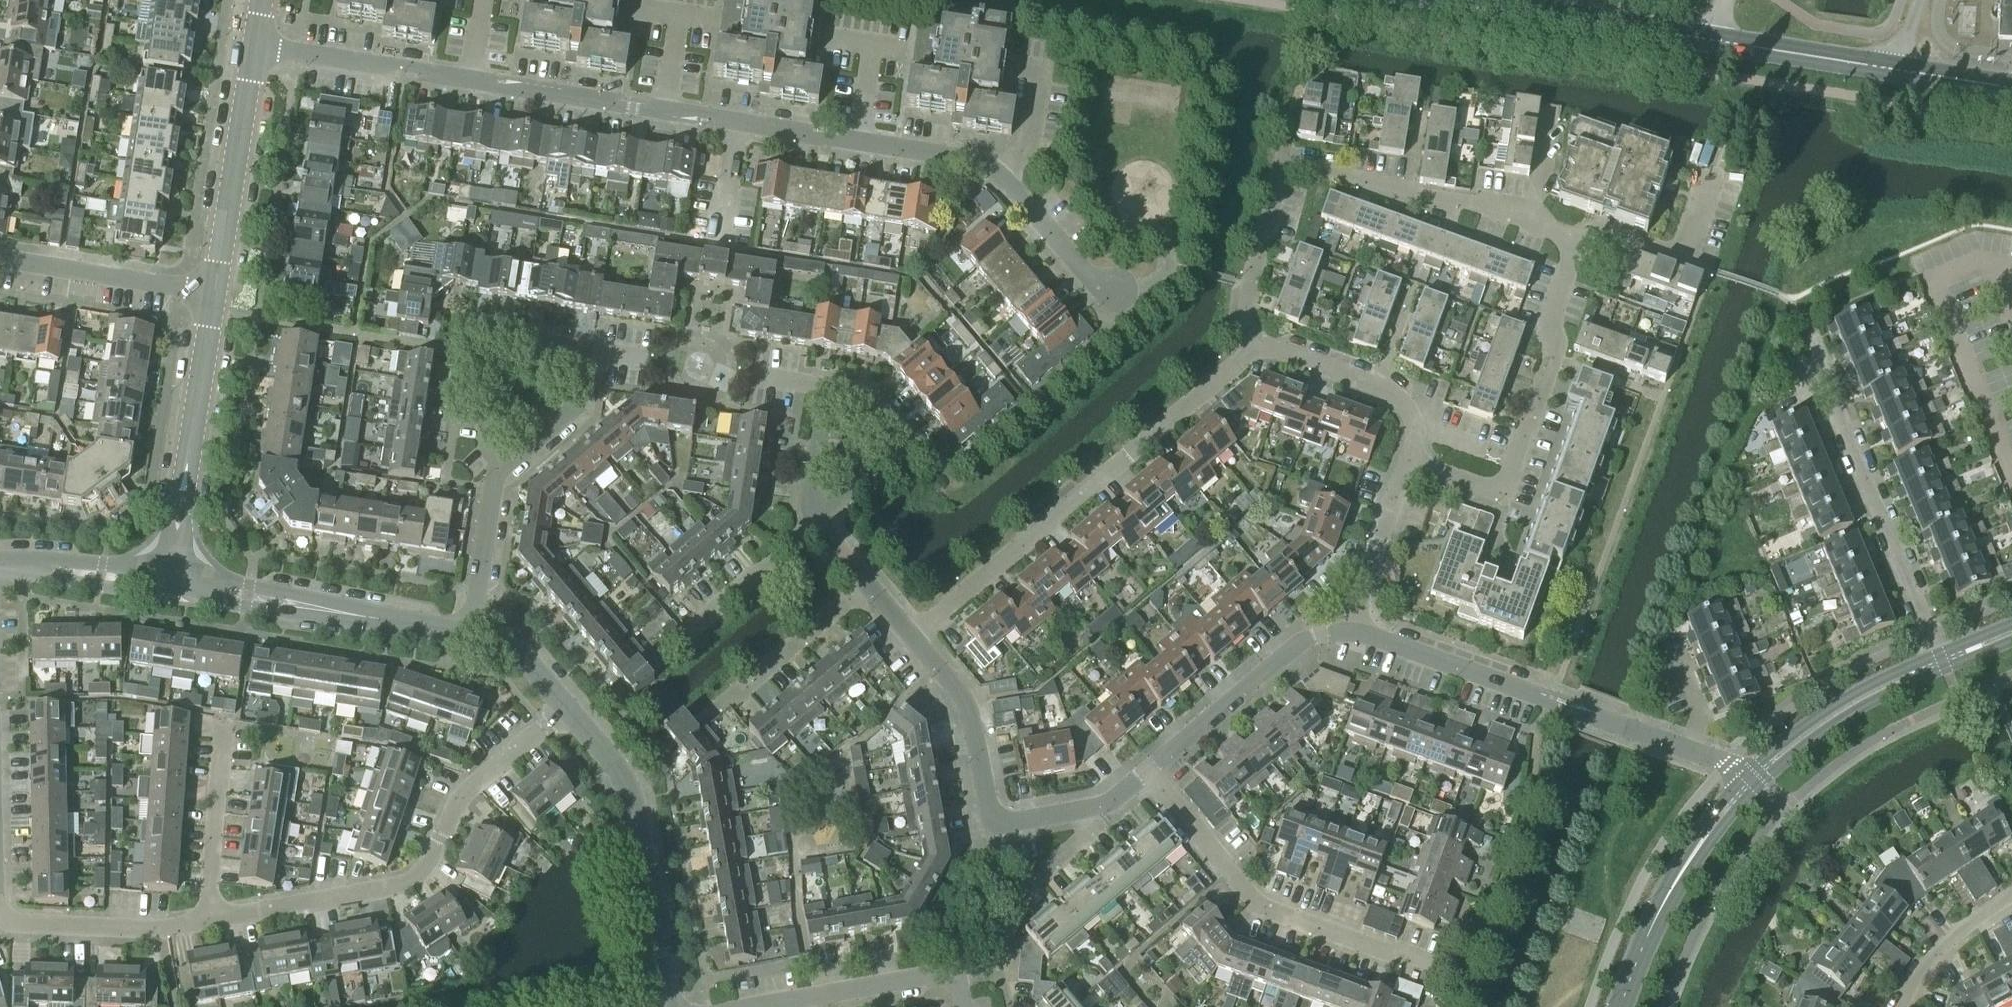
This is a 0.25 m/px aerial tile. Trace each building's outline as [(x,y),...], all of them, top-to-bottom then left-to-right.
[(51,0),(12,0),(11,10),(48,16),(51,0)] [(119,0),(110,0),(109,10),(117,11),(119,0)] [(200,9),(154,2),(142,0),(139,23),(150,25),(190,31),(191,23),(197,24),(200,9)] [(142,0),(154,2),(200,9),(201,0),(142,0)] [(337,17),(361,21),(384,25),(383,37),(407,41),(431,45),(436,15),(412,11),(389,7),(390,0),(340,0),(337,17)] [(526,10),(528,10),(526,17),(525,17),(520,46),(569,54),(567,63),(577,65),(576,68),(626,75),(630,45),(621,44),(622,39),(612,38),(618,0),(528,0),(526,10)] [(778,0),(774,0),(725,0),(718,40),(720,41),(719,48),(717,47),(713,77),(761,85),(760,94),(769,95),(769,98),(818,106),(823,75),(813,74),(814,69),(804,68),(815,0),(778,0)] [(1997,40),(2011,41),(2011,0),(1999,0),(1997,40)] [(11,10),(9,24),(12,24),(11,33),(16,34),(14,44),(14,45),(43,50),(55,52),(60,18),(48,16),(11,10)] [(979,20),(980,16),(957,13),(957,14),(955,22),(971,24),(970,31),(941,26),(941,29),(918,25),(911,70),(912,71),(911,78),(910,77),(905,107),(954,115),(952,124),(962,125),(961,128),(1010,136),(1015,106),(1005,104),(1006,100),(997,98),(1008,25),(1004,24),(979,20)] [(150,25),(139,23),(138,23),(134,44),(147,46),(193,53),(195,41),(189,40),(190,31),(150,25)] [(113,41),(115,28),(106,27),(104,39),(113,41)] [(110,54),(113,41),(104,39),(102,53),(110,54)] [(43,50),(14,45),(14,44),(4,43),(2,55),(0,55),(0,78),(28,82),(38,84),(43,50)] [(191,67),(193,53),(147,46),(143,69),(183,75),(184,66),(191,67)] [(138,98),(185,106),(187,93),(180,92),(182,83),(142,76),(138,98)] [(28,82),(0,78),(0,112),(22,116),(28,82)] [(99,92),(101,80),(93,78),(91,91),(99,92)] [(1415,111),(1419,86),(1385,80),(1383,88),(1393,89),(1390,105),(1390,106),(1412,109),(1412,110),(1415,111)] [(1301,116),(1336,121),(1340,93),(1325,90),(1325,95),(1305,92),(1301,116)] [(97,105),(99,92),(91,91),(89,104),(97,105)] [(183,119),(185,106),(138,98),(135,120),(175,126),(176,118),(183,119)] [(344,130),(346,116),(348,103),(348,102),(320,98),(318,111),(314,111),(310,135),(350,141),(352,131),(344,130)] [(1511,125),(1536,129),(1540,105),(1505,99),(1504,107),(1513,108),(1511,125)] [(1390,106),(1390,105),(1385,104),(1383,122),(1373,120),(1372,128),(1382,129),(1407,133),(1410,110),(1412,110),(1412,109),(1390,106)] [(426,155),(432,115),(408,111),(403,143),(417,145),(416,153),(426,155)] [(17,149),(29,151),(35,118),(22,116),(0,112),(0,147),(17,149)] [(1463,131),(1462,134),(1453,133),(1455,116),(1430,112),(1426,136),(1461,141),(1476,144),(1478,133),(1463,131)] [(388,148),(393,117),(379,115),(374,146),(388,148)] [(451,150),(456,119),(432,115),(426,155),(436,157),(438,148),(451,150)] [(1332,146),(1336,121),(1301,116),(1297,140),(1332,146)] [(474,163),(480,122),(456,119),(451,150),(465,152),(463,161),(474,163)] [(93,135),(95,121),(86,120),(84,133),(93,135)] [(174,135),(175,126),(135,120),(132,141),(178,148),(180,136),(174,135)] [(499,158),(504,126),(480,122),(474,163),(484,164),(486,156),(499,158)] [(1612,145),(1614,138),(1570,122),(1561,180),(1550,200),(1601,218),(1603,212),(1616,217),(1614,223),(1646,234),(1654,211),(1646,208),(1649,199),(1658,201),(1666,177),(1661,175),(1666,162),(1668,156),(1637,145),(1619,139),(1616,147),(1612,145)] [(1536,129),(1511,125),(1501,123),(1500,131),(1510,132),(1507,149),(1532,152),(1536,129)] [(521,170),(527,130),(504,126),(499,158),(512,160),(511,168),(521,170)] [(1403,157),(1407,133),(1382,129),(1379,146),(1369,144),(1368,152),(1403,157)] [(547,165),(552,134),(527,130),(521,170),(532,172),(533,163),(547,165)] [(91,147),(93,135),(84,133),(82,146),(91,147)] [(552,134),(547,165),(560,167),(559,176),(569,178),(576,137),(552,134)] [(348,152),(350,141),(310,135),(307,159),(338,164),(340,151),(348,152)] [(1460,149),(1461,141),(1426,136),(1423,160),(1448,164),(1450,147),(1460,149)] [(595,173),(600,141),(576,137),(569,178),(568,186),(579,188),(580,179),(581,171),(595,173)] [(176,161),(178,148),(132,141),(128,162),(168,169),(170,160),(176,161)] [(616,194),(624,145),(600,141),(595,173),(608,175),(607,183),(605,192),(616,194)] [(642,180),(647,149),(624,145),(616,194),(626,196),(629,178),(642,180)] [(12,182),(17,149),(0,147),(0,181),(12,183),(12,182)] [(1532,152),(1507,149),(1497,147),(1494,172),(1503,173),(1528,178),(1532,152)] [(666,184),(671,152),(647,149),(642,180),(655,182),(654,191),(665,193),(667,184),(666,184)] [(666,184),(667,184),(691,188),(694,167),(702,168),(704,158),(695,157),(695,156),(671,152),(666,184)] [(336,178),(338,164),(307,159),(303,183),(343,189),(351,190),(353,180),(336,178)] [(1445,180),(1448,164),(1423,160),(1419,184),(1454,190),(1455,182),(1445,180)] [(167,178),(168,169),(128,162),(125,184),(171,191),(173,179),(167,178)] [(86,178),(88,165),(79,164),(77,176),(86,178)] [(782,209),(788,173),(756,168),(753,188),(764,190),(761,205),(782,209)] [(802,212),(808,176),(788,173),(782,209),(802,212)] [(83,191),(86,178),(77,176),(75,189),(83,191)] [(823,215),(829,180),(808,176),(802,212),(823,215)] [(843,218),(848,183),(829,180),(823,215),(843,218)] [(12,182),(12,183),(0,181),(0,216),(6,216),(10,196),(21,197),(23,184),(12,182)] [(341,200),(343,189),(303,183),(299,207),(331,212),(333,199),(341,200)] [(863,221),(868,186),(848,183),(843,218),(863,221)] [(169,204),(171,191),(125,184),(121,205),(121,206),(161,212),(163,203),(169,204)] [(883,225),(888,189),(868,186),(863,221),(883,225)] [(903,228),(909,192),(888,189),(883,225),(903,228)] [(935,233),(941,197),(909,192),(903,228),(935,233)] [(1340,237),(1352,205),(1329,196),(1320,220),(1314,218),(1310,229),(1319,232),(1323,221),(1335,225),(1332,233),(1330,240),(1326,239),(1322,251),(1334,255),(1340,237)] [(121,206),(121,205),(110,203),(106,224),(118,226),(118,227),(164,234),(166,221),(160,220),(161,212),(121,206)] [(550,203),(548,214),(562,217),(564,206),(550,203)] [(1366,237),(1375,213),(1352,205),(1340,237),(1349,240),(1352,231),(1366,237)] [(328,226),(331,212),(299,207),(295,231),(335,237),(335,238),(351,240),(353,230),(328,226)] [(467,209),(465,222),(474,223),(476,210),(467,209)] [(83,221),(84,213),(71,211),(70,219),(83,221)] [(499,228),(501,215),(492,213),(490,227),(499,228)] [(1386,253),(1397,221),(1375,213),(1366,237),(1380,242),(1377,250),(1386,253)] [(78,252),(83,221),(70,219),(65,249),(78,252)] [(1397,221),(1386,253),(1394,256),(1397,248),(1411,253),(1420,229),(1397,221)] [(59,249),(63,225),(51,223),(47,247),(59,249)] [(976,271),(1004,247),(983,223),(955,247),(976,271)] [(118,227),(114,249),(127,251),(126,258),(144,261),(145,254),(155,256),(156,246),(162,247),(164,234),(118,227)] [(1431,269),(1442,237),(1420,229),(1411,253),(1425,258),(1422,266),(1431,269)] [(333,248),(335,238),(335,237),(295,231),(291,255),(323,260),(325,247),(333,248)] [(618,246),(620,235),(610,233),(609,244),(618,246)] [(627,247),(629,236),(620,235),(618,246),(627,247)] [(637,249),(639,238),(629,236),(627,247),(637,249)] [(1456,269),(1465,245),(1442,237),(1431,269),(1439,272),(1442,264),(1456,269)] [(646,250),(648,239),(639,238),(637,249),(646,250)] [(656,249),(658,241),(648,239),(646,250),(656,251),(656,249)] [(483,263),(484,263),(485,257),(471,255),(472,247),(461,245),(460,253),(455,285),(478,289),(479,289),(483,263)] [(796,256),(797,247),(784,245),(782,254),(796,256)] [(1476,286),(1487,254),(1465,245),(1456,269),(1470,274),(1467,283),(1476,286)] [(797,247),(796,256),(809,258),(810,249),(797,247)] [(989,286),(1017,263),(1004,247),(976,271),(989,286)] [(1317,272),(1322,257),(1298,248),(1290,272),(1322,284),(1325,275),(1317,272)] [(460,253),(436,249),(432,269),(425,268),(444,293),(455,285),(460,253)] [(677,279),(681,253),(656,249),(656,251),(652,275),(677,279)] [(556,266),(558,252),(547,250),(545,263),(533,261),(531,271),(526,302),(550,306),(556,266)] [(836,263),(838,253),(824,251),(822,260),(836,263)] [(702,283),(706,257),(681,253),(677,279),(702,283)] [(849,265),(851,256),(838,253),(836,263),(849,265)] [(1501,286),(1510,262),(1487,254),(1476,286),(1484,289),(1487,280),(1501,286)] [(321,274),(323,260),(291,255),(288,278),(328,285),(329,275),(321,274)] [(1648,287),(1656,264),(1633,255),(1621,289),(1628,291),(1632,282),(1648,287)] [(502,299),(508,259),(498,257),(496,265),(484,263),(483,263),(479,289),(478,289),(477,295),(502,299)] [(723,286),(727,260),(706,257),(702,283),(723,286)] [(876,269),(878,260),(864,258),(863,267),(876,269)] [(508,259),(502,299),(526,302),(531,271),(518,269),(519,261),(508,259)] [(747,289),(751,264),(727,260),(723,286),(747,289)] [(785,272),(787,261),(777,260),(775,268),(776,268),(775,271),(785,272)] [(890,271),(891,262),(878,260),(876,269),(890,271)] [(794,274),(796,263),(787,261),(785,272),(794,274)] [(1510,262),(1501,286),(1516,291),(1513,299),(1522,302),(1533,270),(1510,262)] [(803,275),(805,264),(796,263),(794,274),(803,275)] [(1002,302),(1031,279),(1017,263),(989,286),(1002,302)] [(772,293),(775,271),(776,268),(775,268),(751,264),(747,289),(772,293)] [(813,276),(815,266),(805,264),(803,275),(813,276)] [(1667,305),(1679,272),(1656,264),(1648,287),(1664,293),(1660,303),(1667,305)] [(401,296),(401,297),(432,302),(444,293),(425,268),(410,266),(406,265),(401,296)] [(601,289),(602,289),(603,282),(602,282),(605,266),(594,265),(592,281),(579,278),(573,310),(597,314),(601,289)] [(566,268),(556,266),(550,306),(573,310),(579,278),(565,276),(566,268)] [(815,266),(813,276),(822,278),(824,267),(815,266)] [(843,279),(845,270),(832,267),(831,277),(843,279)] [(856,281),(858,272),(845,270),(843,279),(856,281)] [(1319,292),(1322,284),(1290,272),(1282,294),(1306,303),(1311,289),(1319,292)] [(1693,304),(1702,280),(1679,272),(1667,305),(1673,308),(1677,298),(1693,304)] [(885,286),(886,276),(873,274),(872,283),(885,286)] [(673,300),(677,279),(652,275),(649,296),(673,300)] [(898,288),(899,278),(886,276),(885,286),(898,288)] [(1392,309),(1400,285),(1376,277),(1371,292),(1363,289),(1360,297),(1392,309)] [(288,278),(284,304),(315,309),(315,308),(324,310),(326,296),(328,285),(288,278)] [(1015,318),(1044,295),(1031,279),(1002,302),(1015,318)] [(625,292),(602,289),(601,289),(597,314),(621,317),(625,292)] [(769,315),(772,293),(747,289),(744,311),(769,315)] [(645,321),(649,296),(625,292),(621,317),(645,321)] [(953,309),(961,303),(951,292),(944,298),(953,309)] [(401,296),(392,295),(386,294),(384,305),(399,308),(397,322),(428,327),(432,302),(401,297),(401,296)] [(1300,318),(1306,303),(1282,294),(1273,318),(1306,329),(1309,321),(1300,318)] [(1442,317),(1447,302),(1423,294),(1415,317),(1447,329),(1450,320),(1442,317)] [(1029,333),(1057,310),(1044,295),(1015,318),(1029,333)] [(670,325),(673,300),(649,296),(645,321),(670,325)] [(1384,331),(1392,309),(1360,297),(1357,306),(1365,309),(1360,323),(1384,331)] [(1070,326),(1070,325),(1057,310),(1029,333),(1041,348),(1042,349),(1048,344),(1070,326)] [(764,340),(769,315),(744,311),(740,336),(764,340)] [(1875,334),(1890,328),(1886,319),(1871,325),(1865,311),(1825,328),(1829,337),(1836,334),(1841,347),(1842,348),(1875,334)] [(832,351),(838,315),(817,312),(815,322),(811,348),(832,351)] [(970,329),(977,323),(969,313),(962,319),(970,329)] [(788,344),(792,318),(769,315),(764,340),(788,344)] [(853,354),(858,318),(838,315),(832,351),(853,354)] [(1444,337),(1447,329),(1415,317),(1406,340),(1431,349),(1436,334),(1444,337)] [(113,348),(150,353),(153,332),(126,328),(127,320),(110,318),(108,328),(116,329),(113,348)] [(811,348),(815,322),(792,318),(788,344),(811,348)] [(874,357),(878,332),(879,322),(858,318),(853,354),(874,357)] [(1062,361),(1093,335),(1078,318),(1070,325),(1070,326),(1048,344),(1062,361)] [(1589,330),(1592,321),(1585,318),(1573,351),(1596,360),(1604,336),(1589,330)] [(1516,354),(1524,330),(1492,319),(1489,327),(1497,330),(1492,345),(1516,354)] [(17,322),(0,320),(0,356),(12,358),(17,322)] [(37,362),(43,327),(17,322),(12,358),(37,362)] [(959,338),(965,332),(957,323),(951,329),(959,338)] [(979,340),(987,334),(977,323),(970,329),(979,340)] [(1375,355),(1384,331),(1360,323),(1355,337),(1346,334),(1343,343),(1375,355)] [(57,365),(63,330),(43,327),(37,362),(57,365)] [(912,351),(898,335),(878,332),(874,357),(884,359),(892,368),(912,351)] [(975,343),(965,332),(959,338),(968,349),(975,343)] [(1619,368),(1631,335),(1624,332),(1620,342),(1604,336),(1596,360),(1619,368)] [(85,343),(86,336),(73,334),(72,341),(85,343)] [(1880,347),(1875,334),(1842,348),(1841,347),(1835,350),(1839,360),(1846,357),(1851,369),(1851,370),(1884,356),(1899,350),(1895,341),(1880,347)] [(1641,376),(1653,343),(1631,335),(1619,368),(1641,376)] [(315,365),(318,343),(283,337),(281,348),(276,347),(275,359),(315,365)] [(1425,363),(1431,349),(1406,340),(1398,363),(1430,375),(1433,366),(1425,363)] [(1653,343),(1641,376),(1664,385),(1673,361),(1676,351),(1660,345),(1653,343)] [(905,384),(933,361),(919,344),(912,351),(892,368),(905,384)] [(996,360),(1004,354),(996,344),(988,350),(996,360)] [(1031,388),(1062,361),(1048,344),(1042,349),(1041,348),(1016,370),(1031,388)] [(1508,376),(1516,354),(1492,345),(1487,359),(1478,356),(1475,365),(1508,376)] [(351,358),(352,348),(344,346),(342,356),(351,358)] [(147,373),(150,353),(113,348),(110,366),(110,368),(147,373)] [(367,369),(370,350),(358,348),(355,367),(367,369)] [(933,361),(905,384),(919,400),(946,376),(954,370),(941,354),(933,361)] [(985,369),(992,363),(984,354),(977,360),(985,369)] [(1006,371),(1013,365),(1004,354),(996,360),(1006,371)] [(431,374),(434,360),(399,355),(395,376),(404,377),(403,381),(434,386),(436,375),(431,374)] [(1889,369),(1884,356),(1851,370),(1851,369),(1844,372),(1848,382),(1855,379),(1860,392),(1900,376),(1900,375),(1908,372),(1904,363),(1889,369)] [(311,386),(315,365),(275,359),(273,370),(278,371),(276,380),(311,386)] [(995,381),(1002,375),(992,363),(985,369),(995,381)] [(110,368),(110,366),(102,365),(99,386),(144,393),(147,373),(110,368)] [(1500,399),(1508,376),(1475,365),(1472,373),(1481,376),(1475,390),(1500,399)] [(58,386),(60,375),(51,374),(50,384),(58,386)] [(66,381),(79,383),(80,376),(67,374),(66,381)] [(932,415),(959,392),(946,376),(919,400),(932,415)] [(1877,412),(1909,398),(1924,392),(1920,382),(1905,388),(1900,376),(1860,392),(1864,401),(1871,399),(1876,411),(1877,412)] [(1601,415),(1612,387),(1585,377),(1579,380),(1573,395),(1570,393),(1565,404),(1582,410),(1526,564),(1547,571),(1557,575),(1613,420),(1601,415)] [(1272,419),(1284,386),(1262,378),(1259,386),(1245,381),(1219,404),(1237,426),(1243,421),(1256,426),(1260,414),(1272,419)] [(308,408),(311,386),(276,380),(275,391),(270,390),(268,401),(308,408)] [(346,391),(347,381),(338,380),(337,390),(346,391)] [(433,395),(434,386),(403,381),(402,384),(394,383),(391,403),(426,408),(428,394),(433,395)] [(57,396),(58,386),(50,384),(48,395),(57,396)] [(945,431),(967,412),(972,407),(980,400),(967,385),(959,392),(932,415),(945,431)] [(967,412),(982,429),(1012,403),(997,385),(980,400),(972,407),(967,412)] [(141,414),(144,393),(99,386),(95,407),(104,408),(141,414)] [(1303,402),(1306,394),(1284,386),(1272,419),(1285,423),(1281,435),(1301,442),(1314,406),(1303,402)] [(344,401),(346,391),(337,390),(335,400),(344,401)] [(1491,422),(1500,399),(1475,390),(1470,405),(1462,402),(1459,410),(1491,422)] [(55,407),(57,396),(48,395),(46,405),(55,407)] [(360,422),(364,398),(351,396),(348,420),(360,422)] [(13,409),(14,400),(5,398),(3,407),(13,409)] [(1915,410),(1909,398),(1877,412),(1876,411),(1869,414),(1873,423),(1880,421),(1886,433),(1886,434),(1919,420),(1934,414),(1930,404),(1915,410)] [(305,429),(308,408),(268,401),(266,412),(271,413),(270,423),(305,429)] [(1338,442),(1350,409),(1327,401),(1324,410),(1314,406),(1301,442),(1321,449),(1325,438),(1338,442)] [(74,410),(75,404),(62,402),(61,408),(74,410)] [(668,434),(671,408),(672,403),(662,402),(661,407),(636,403),(643,430),(668,434)] [(424,422),(426,408),(391,403),(387,427),(427,433),(429,423),(424,422)] [(625,446),(626,445),(643,430),(636,403),(616,419),(613,416),(605,422),(608,426),(625,446)] [(1226,435),(1237,426),(1219,404),(1201,418),(1206,425),(1194,435),(1217,462),(1235,446),(1226,435)] [(138,433),(141,414),(104,408),(95,407),(92,426),(101,428),(138,433)] [(671,408),(668,434),(691,437),(695,412),(671,408)] [(1368,426),(1371,417),(1350,409),(1338,442),(1350,447),(1346,458),(1367,466),(1380,430),(1368,426)] [(951,455),(982,429),(967,412),(945,431),(936,438),(951,455)] [(1814,437),(1813,436),(1808,424),(1815,421),(1811,412),(1771,428),(1776,442),(1762,448),(1766,457),(1781,451),(1814,437)] [(31,430),(33,417),(26,416),(24,429),(31,430)] [(33,417),(31,430),(38,431),(40,418),(33,417)] [(66,432),(72,428),(64,418),(59,422),(66,432)] [(764,438),(767,424),(732,418),(729,439),(737,440),(736,443),(768,448),(769,439),(764,438)] [(1886,433),(1879,436),(1882,445),(1889,442),(1895,457),(1929,443),(1928,442),(1943,436),(1944,435),(1940,426),(1939,427),(1924,433),(1919,420),(1886,434),(1886,433)] [(339,434),(341,424),(332,422),(330,433),(339,434)] [(301,450),(305,429),(270,423),(268,433),(263,432),(261,444),(301,450)] [(57,439),(62,435),(55,425),(50,428),(57,439)] [(625,446),(608,426),(598,435),(595,431),(588,437),(608,462),(611,459),(616,466),(632,452),(626,445),(625,446)] [(425,443),(427,433),(387,427),(384,450),(418,456),(421,442),(425,443)] [(135,453),(138,433),(101,428),(98,448),(135,453)] [(337,444),(339,434),(330,433),(329,442),(337,444)] [(1823,460),(1822,458),(1818,446),(1824,444),(1820,434),(1813,436),(1814,437),(1781,451),(1786,464),(1771,470),(1775,479),(1790,473),(1823,460)] [(1207,470),(1217,462),(1194,435),(1176,450),(1182,457),(1173,464),(1198,493),(1215,479),(1207,470)] [(608,462),(588,437),(580,444),(583,447),(572,457),(595,484),(611,471),(605,464),(608,462)] [(766,458),(768,448),(736,443),(736,447),(727,446),(724,466),(759,472),(761,458),(766,458)] [(298,471),(301,450),(261,444),(259,455),(264,456),(263,466),(298,471)] [(135,453),(98,448),(96,447),(95,453),(84,461),(121,511),(137,499),(133,494),(128,498),(117,483),(132,473),(135,453)] [(27,452),(0,448),(0,496),(20,499),(26,462),(26,463),(27,452)] [(416,470),(418,456),(384,450),(380,470),(389,472),(388,476),(419,481),(421,471),(416,470)] [(334,464),(335,455),(325,453),(324,463),(334,464)] [(1934,477),(1949,470),(1945,461),(1930,467),(1925,454),(1885,470),(1889,479),(1895,477),(1901,490),(1934,476),(1934,477)] [(1833,482),(1832,480),(1827,468),(1833,465),(1829,455),(1822,458),(1823,460),(1790,473),(1795,486),(1781,492),(1784,501),(1799,495),(1799,496),(1833,482)] [(580,496),(595,484),(572,457),(561,466),(558,462),(551,468),(570,492),(573,489),(580,496)] [(110,519),(121,511),(84,461),(74,468),(68,468),(68,469),(62,506),(82,509),(96,500),(110,519)] [(47,466),(26,463),(26,462),(20,499),(41,503),(47,466)] [(1181,507),(1198,493),(1173,464),(1165,472),(1159,465),(1141,480),(1164,507),(1174,498),(1181,507)] [(62,506),(68,469),(47,466),(41,503),(62,506)] [(297,480),(298,471),(263,466),(263,467),(258,466),(254,490),(263,502),(251,510),(247,505),(242,508),(255,525),(304,489),(297,480)] [(757,486),(759,472),(724,466),(721,486),(731,488),(730,491),(760,496),(761,486),(757,486)] [(654,481),(662,474),(656,467),(648,473),(654,481)] [(552,507),(570,492),(551,468),(543,475),(546,478),(529,493),(552,507)] [(343,485),(345,475),(336,473),(334,484),(343,485)] [(661,489),(669,482),(662,474),(654,481),(661,489)] [(1940,489),(1934,477),(1934,476),(1901,490),(1894,492),(1898,502),(1904,499),(1910,512),(1944,499),(1958,493),(1954,483),(1940,489)] [(364,487),(366,478),(356,477),(355,486),(364,487)] [(1842,504),(1841,502),(1837,491),(1843,488),(1839,477),(1832,480),(1833,482),(1799,496),(1805,508),(1790,514),(1794,524),(1809,517),(1809,518),(1842,504)] [(374,489),(376,480),(366,478),(364,487),(374,489)] [(1129,502),(1120,509),(1144,538),(1161,524),(1171,515),(1164,507),(1141,480),(1123,495),(1129,502)] [(407,494),(408,485),(399,484),(397,492),(407,494)] [(692,496),(693,485),(683,484),(682,494),(692,496)] [(1307,521),(1340,533),(1348,511),(1339,508),(1343,497),(1308,484),(1300,505),(1312,509),(1307,521)] [(417,496),(418,487),(408,485),(407,494),(417,496)] [(702,498),(704,487),(693,485),(692,496),(702,498)] [(318,500),(310,499),(304,489),(255,525),(260,532),(263,529),(266,533),(279,524),(288,537),(311,540),(311,535),(313,536),(318,500)] [(758,506),(760,496),(730,491),(727,515),(750,529),(754,505),(758,506)] [(548,531),(552,507),(529,493),(525,517),(520,516),(519,526),(548,531)] [(1242,516),(1254,506),(1244,494),(1232,504),(1242,516)] [(461,516),(463,503),(438,499),(437,505),(426,503),(424,517),(425,517),(423,528),(449,532),(452,514),(461,516)] [(1842,504),(1809,518),(1814,530),(1799,536),(1803,546),(1818,540),(1819,541),(1852,527),(1846,513),(1853,510),(1848,499),(1841,502),(1842,504)] [(1949,511),(1944,499),(1910,512),(1903,514),(1907,524),(1914,521),(1919,535),(1960,518),(1968,515),(1964,505),(1949,511)] [(333,544),(340,504),(318,500),(313,536),(323,537),(322,542),(333,544)] [(355,542),(361,507),(340,504),(333,544),(345,546),(346,541),(355,542)] [(1492,520),(1490,519),(1452,505),(1446,524),(1470,533),(1465,547),(1450,541),(1430,598),(1459,609),(1456,617),(1522,641),(1547,571),(1526,564),(1521,562),(1514,580),(1496,574),(1494,578),(1475,571),(1492,522),(1492,520)] [(376,551),(383,510),(361,507),(355,542),(366,544),(365,549),(376,551)] [(1128,552),(1144,538),(1120,509),(1112,516),(1106,509),(1088,524),(1110,551),(1121,543),(1128,552)] [(398,549),(404,514),(383,510),(376,551),(388,553),(389,548),(398,549)] [(425,517),(424,517),(404,514),(398,549),(408,551),(407,556),(420,558),(421,553),(419,552),(423,528),(425,517)] [(732,543),(750,529),(727,515),(708,530),(728,553),(736,547),(732,543)] [(1960,518),(1919,535),(1923,544),(1931,541),(1936,553),(1936,554),(1969,540),(1984,534),(1985,534),(1981,525),(1980,525),(1965,531),(1960,518)] [(1332,555),(1340,533),(1307,521),(1303,534),(1291,530),(1289,537),(1280,544),(1304,573),(1321,559),(1323,552),(1332,555)] [(1101,560),(1110,551),(1088,524),(1070,539),(1076,546),(1067,554),(1091,582),(1108,568),(1101,560)] [(591,537),(593,527),(583,525),(581,536),(591,537)] [(708,530),(705,533),(699,525),(684,538),(706,565),(717,556),(721,560),(728,553),(708,530)] [(545,554),(548,531),(519,526),(517,535),(522,536),(518,561),(545,554)] [(601,539),(603,528),(593,527),(591,537),(601,539)] [(446,549),(449,532),(423,528),(419,552),(421,553),(430,554),(429,559),(453,563),(455,551),(446,549)] [(1865,559),(1865,558),(1859,546),(1866,543),(1862,534),(1822,550),(1828,564),(1814,569),(1818,579),(1832,573),(1865,559)] [(590,548),(591,537),(581,536),(580,546),(590,548)] [(600,549),(601,539),(591,537),(590,548),(600,549)] [(695,574),(706,565),(684,538),(668,551),(673,558),(671,560),(691,584),(698,578),(695,574)] [(1219,556),(1216,553),(1226,544),(1222,539),(1200,557),(1207,566),(1219,556)] [(1936,553),(1928,556),(1933,566),(1940,563),(1945,576),(1978,562),(1994,555),(1990,546),(1974,553),(1969,540),(1936,554),(1936,553)] [(1296,580),(1304,573),(1280,544),(1264,558),(1271,567),(1261,576),(1284,602),(1302,587),(1296,580)] [(537,592),(560,572),(545,554),(518,561),(535,581),(531,584),(537,592)] [(1075,596),(1091,582),(1067,554),(1058,561),(1052,554),(1034,569),(1057,596),(1067,588),(1075,596)] [(662,556),(647,568),(670,596),(680,587),(684,591),(691,584),(671,560),(668,562),(662,556)] [(1874,581),(1873,580),(1869,568),(1875,565),(1871,556),(1865,558),(1865,559),(1832,573),(1837,586),(1823,592),(1827,601),(1841,595),(1874,581)] [(1200,557),(1173,580),(1181,589),(1187,584),(1183,579),(1194,571),(1197,574),(1207,566),(1200,557)] [(1998,569),(1984,575),(1978,562),(1945,576),(1938,579),(1942,588),(1949,585),(1955,599),(2002,579),(1998,569)] [(1770,568),(1781,595),(1789,591),(1778,565),(1770,568)] [(556,607),(583,584),(570,569),(563,575),(560,572),(537,592),(543,599),(547,596),(556,607)] [(1047,605),(1057,596),(1034,569),(1016,585),(1022,592),(1014,599),(1038,627),(1055,613),(1047,605)] [(1284,602),(1261,576),(1251,584),(1244,575),(1227,589),(1251,618),(1260,610),(1266,617),(1284,602)] [(1883,603),(1878,591),(1885,588),(1880,577),(1873,580),(1874,581),(1841,595),(1846,608),(1832,614),(1836,623),(1850,617),(1883,603)] [(568,628),(592,608),(590,605),(596,599),(583,584),(556,607),(565,617),(561,621),(568,628)] [(1251,618),(1227,589),(1211,603),(1207,603),(1199,609),(1208,620),(1230,647),(1249,632),(1243,625),(1251,618)] [(1021,641),(1038,627),(1014,599),(1005,606),(999,599),(981,614),(1004,641),(1014,633),(1021,641)] [(1850,617),(1855,630),(1841,636),(1845,645),(1859,639),(1859,640),(1893,626),(1887,612),(1894,609),(1890,600),(1883,603),(1850,617)] [(1725,617),(1739,611),(1735,601),(1688,621),(1693,635),(1686,638),(1690,648),(1697,645),(1697,644),(1730,630),(1725,617)] [(587,643),(614,621),(601,605),(595,611),(592,608),(568,628),(574,635),(578,632),(587,643)] [(1208,620),(1199,609),(1198,608),(1195,610),(1182,608),(1181,620),(1170,629),(1174,633),(1174,634),(1198,662),(1207,655),(1213,662),(1230,647),(1208,620)] [(994,650),(1004,641),(981,614),(963,629),(975,643),(964,652),(983,674),(1001,658),(994,650)] [(599,665),(623,644),(621,641),(627,636),(614,621),(587,643),(596,654),(592,657),(599,665)] [(1734,639),(1749,633),(1745,624),(1730,630),(1697,644),(1697,645),(1702,657),(1695,660),(1699,670),(1707,667),(1706,666),(1739,652),(1734,639)] [(55,665),(77,665),(77,631),(55,632),(55,665)] [(77,665),(98,665),(98,631),(77,631),(77,665)] [(98,665),(122,664),(121,631),(98,631),(98,665)] [(33,665),(55,665),(55,632),(32,632),(33,665)] [(152,670),(157,637),(135,633),(130,667),(152,670)] [(1189,670),(1198,662),(1174,634),(1157,648),(1165,657),(1155,665),(1177,692),(1195,677),(1189,670)] [(173,674),(179,640),(157,637),(152,670),(173,674)] [(837,650),(857,674),(860,672),(866,678),(882,665),(859,638),(847,647),(844,643),(837,650)] [(195,677),(200,644),(179,640),(173,674),(172,681),(194,684),(195,677)] [(640,666),(638,664),(645,658),(632,642),(626,648),(623,644),(599,665),(605,673),(609,669),(620,682),(634,699),(654,683),(640,666)] [(1748,674),(1743,662),(1766,652),(1768,648),(1765,642),(1754,647),(1754,646),(1739,652),(1706,666),(1707,667),(1712,679),(1704,682),(1709,693),(1716,690),(1715,688),(1748,674)] [(216,680),(221,647),(200,644),(195,677),(216,680)] [(221,647),(216,680),(238,684),(243,650),(221,647)] [(854,676),(857,674),(837,650),(829,656),(833,660),(822,669),(845,696),(860,683),(854,676)] [(272,689),(277,656),(255,652),(248,696),(270,699),(272,689)] [(294,693),(299,659),(277,656),(272,689),(293,693),(294,693)] [(315,696),(320,663),(299,659),(294,693),(293,693),(292,700),(313,704),(314,696),(315,696)] [(336,699),(342,666),(320,663),(315,696),(336,699)] [(1177,692),(1155,665),(1145,674),(1137,665),(1121,679),(1145,707),(1154,700),(1160,707),(1177,692)] [(356,711),(363,669),(342,666),(336,699),(335,707),(356,711)] [(363,669),(356,711),(378,714),(385,673),(363,669)] [(829,709),(845,696),(822,669),(811,678),(808,674),(800,681),(821,705),(822,704),(824,702),(829,709)] [(1752,683),(1767,677),(1763,669),(1749,675),(1748,674),(1715,688),(1716,690),(1721,701),(1714,704),(1718,714),(1758,697),(1752,683)] [(1319,696),(1327,674),(1315,670),(1298,685),(1313,701),(1319,696)] [(1331,699),(1338,679),(1327,674),(1319,696),(1320,695),(1331,699)] [(407,722),(420,682),(399,675),(386,715),(407,722)] [(1136,714),(1145,707),(1121,679),(1104,693),(1111,702),(1102,710),(1124,737),(1142,721),(1136,714)] [(1342,703),(1349,683),(1338,679),(1331,699),(1342,703)] [(827,711),(822,704),(821,705),(800,681),(793,687),(796,691),(785,700),(808,727),(827,711)] [(430,721),(441,689),(420,682),(407,722),(428,729),(430,721)] [(989,700),(1016,694),(1014,682),(986,687),(989,700)] [(1362,749),(1385,687),(1374,683),(1365,709),(1355,706),(1344,736),(1353,739),(1351,745),(1362,749)] [(1304,709),(1313,701),(1298,685),(1280,700),(1289,711),(1282,716),(1303,741),(1310,736),(1314,740),(1323,732),(1304,709)] [(56,698),(67,697),(66,686),(55,687),(56,698)] [(88,697),(99,697),(99,686),(88,686),(88,697)] [(99,697),(110,697),(110,686),(99,686),(99,697)] [(45,698),(56,698),(55,687),(45,687),(45,698)] [(1384,750),(1395,720),(1387,717),(1396,691),(1385,687),(1362,749),(1374,753),(1376,747),(1384,750)] [(147,701),(149,690),(138,689),(136,700),(147,701)] [(450,728),(461,696),(441,689),(430,721),(450,728)] [(158,703),(159,692),(149,690),(147,701),(158,703)] [(190,708),(192,697),(181,695),(179,707),(190,708)] [(451,728),(447,739),(466,745),(470,735),(472,735),(477,721),(480,711),(483,703),(461,696),(450,728),(451,728)] [(200,710),(202,698),(192,697),(190,708),(200,710)] [(1402,763),(1425,701),(1413,697),(1404,723),(1395,720),(1384,750),(1392,753),(1390,759),(1402,763)] [(222,713),(223,702),(212,700),(211,711),(222,713)] [(793,740),(808,727),(785,700),(774,709),(771,705),(763,712),(784,736),(787,733),(793,740)] [(992,718),(1013,714),(1020,713),(1017,700),(990,706),(992,718)] [(1423,764),(1434,734),(1426,731),(1435,705),(1425,701),(1402,763),(1413,767),(1415,761),(1423,764)] [(96,703),(96,706),(96,717),(107,717),(107,706),(107,703),(96,703)] [(907,716),(910,712),(902,705),(882,729),(902,744),(925,731),(907,716)] [(64,730),(74,730),(74,707),(30,708),(31,730),(64,729),(64,730)] [(1124,737),(1102,710),(1091,719),(1084,710),(1068,723),(1091,752),(1100,745),(1106,752),(1124,737)] [(480,711),(477,721),(486,724),(489,714),(480,711)] [(1282,716),(1275,722),(1266,711),(1257,719),(1291,759),(1300,751),(1296,746),(1303,741),(1282,716)] [(1440,780),(1441,777),(1463,715),(1452,711),(1442,737),(1434,734),(1423,764),(1431,767),(1429,773),(1438,776),(1437,779),(1440,780)] [(781,738),(784,736),(763,712),(756,718),(759,722),(748,731),(771,759),(787,745),(781,738)] [(995,732),(1015,728),(1013,714),(992,718),(995,732)] [(188,740),(189,718),(156,715),(154,737),(188,740)] [(266,727),(268,716),(257,715),(256,725),(266,727)] [(1462,778),(1473,748),(1465,745),(1474,719),(1463,715),(1441,777),(1452,781),(1454,775),(1462,778)] [(277,728),(278,718),(268,716),(266,727),(277,728)] [(698,735),(696,732),(683,717),(663,733),(677,749),(688,763),(684,766),(690,773),(715,754),(716,753),(713,750),(719,745),(706,729),(698,735)] [(1282,767),(1291,759),(1257,719),(1248,727),(1257,738),(1250,743),(1271,768),(1278,762),(1282,767)] [(309,733),(311,723),(300,721),(299,731),(309,733)] [(320,735),(321,724),(311,723),(309,733),(320,735)] [(1081,761),(1091,752),(1068,723),(1065,726),(1056,728),(1058,739),(1045,742),(1051,776),(1074,772),(1073,763),(1081,761)] [(123,736),(123,725),(113,724),(112,736),(123,736)] [(1480,791),(1502,729),(1491,725),(1482,751),(1473,748),(1462,778),(1471,781),(1468,787),(1480,791)] [(352,740),(353,730),(343,728),(341,739),(352,740)] [(65,750),(64,730),(64,729),(31,730),(31,752),(65,750)] [(1502,729),(1480,791),(1491,795),(1493,789),(1502,793),(1513,762),(1504,759),(1514,733),(1502,729)] [(363,742),(364,731),(353,730),(352,740),(363,742)] [(934,753),(929,753),(925,731),(902,744),(906,767),(931,763),(936,763),(934,753)] [(1051,776),(1045,742),(1032,744),(1030,732),(1016,735),(1018,748),(1022,747),(1028,780),(1051,776)] [(399,747),(402,737),(392,734),(389,744),(399,747)] [(123,746),(123,736),(112,736),(112,746),(123,746)] [(186,761),(188,740),(154,737),(153,759),(186,761)] [(409,751),(412,740),(402,737),(399,747),(409,751)] [(1250,743),(1244,749),(1235,738),(1225,746),(1259,786),(1268,778),(1264,774),(1271,768),(1250,743)] [(106,751),(107,740),(96,740),(95,750),(106,751)] [(1250,794),(1259,786),(1225,746),(1216,754),(1225,764),(1218,770),(1239,795),(1246,789),(1250,794)] [(439,761),(443,751),(433,747),(430,758),(439,761)] [(849,751),(850,761),(861,759),(859,749),(849,751)] [(31,773),(65,772),(65,750),(31,752),(31,773)] [(106,761),(106,751),(95,750),(95,761),(106,761)] [(413,785),(420,764),(380,751),(373,773),(374,774),(381,776),(382,775),(413,785)] [(450,764),(454,754),(443,751),(439,761),(450,764)] [(735,793),(731,774),(723,775),(722,771),(720,771),(718,758),(715,754),(690,773),(693,787),(697,786),(700,799),(735,793)] [(344,768),(346,758),(335,757),(334,767),(344,768)] [(185,783),(186,761),(153,759),(151,781),(185,783)] [(813,769),(808,763),(806,759),(787,775),(795,784),(813,769)] [(863,769),(861,759),(850,761),(852,771),(863,769)] [(938,776),(933,777),(931,763),(906,767),(896,769),(900,789),(908,787),(908,791),(940,785),(938,776)] [(565,768),(556,775),(546,764),(529,779),(554,809),(571,795),(574,799),(584,790),(565,768)] [(1218,770),(1212,775),(1203,765),(1193,773),(1199,780),(1207,790),(1215,798),(1222,808),(1227,813),(1237,805),(1233,800),(1239,795),(1218,770)] [(256,775),(253,798),(286,803),(286,802),(294,804),(299,772),(267,767),(265,777),(256,775)] [(342,780),(344,768),(334,767),(332,778),(342,780)] [(123,779),(123,768),(112,768),(112,779),(123,779)] [(32,795),(66,794),(65,772),(31,773),(32,795)] [(406,806),(413,785),(382,775),(381,776),(374,774),(368,794),(406,806)] [(123,789),(123,779),(112,779),(112,789),(123,789)] [(537,824),(554,809),(529,779),(510,794),(520,806),(511,813),(530,836),(540,828),(537,824)] [(139,780),(137,802),(149,803),(149,802),(183,805),(185,783),(151,781),(139,780)] [(1190,803),(1207,790),(1199,780),(1182,794),(1190,803)] [(106,794),(106,783),(95,783),(95,794),(106,794)] [(937,796),(942,795),(940,785),(908,791),(909,795),(901,797),(904,816),(939,810),(937,796)] [(1198,812),(1215,798),(1207,790),(1190,803),(1198,812)] [(730,814),(738,813),(735,793),(700,799),(702,813),(697,814),(699,824),(731,818),(730,814)] [(32,817),(66,816),(66,794),(32,795),(32,817)] [(106,805),(106,794),(95,794),(95,805),(106,805)] [(400,827),(406,806),(368,794),(361,814),(400,827)] [(321,808),(323,798),(312,797),(311,807),(321,808)] [(283,824),(286,803),(253,798),(249,819),(283,824)] [(1205,822),(1222,808),(1215,798),(1198,812),(1205,822)] [(338,811),(339,801),(328,799),(327,809),(338,811)] [(1989,854),(2010,841),(2011,844),(2011,843),(2011,822),(1998,800),(1987,807),(1991,813),(1971,826),(1989,854)] [(182,826),(183,805),(149,802),(149,803),(148,824),(182,826)] [(320,820),(321,808),(311,807),(309,818),(320,820)] [(1231,817),(1227,813),(1222,808),(1205,822),(1213,831),(1231,817)] [(336,822),(338,811),(327,809),(325,820),(336,822)] [(784,834),(782,824),(780,809),(768,812),(773,836),(784,834)] [(946,823),(942,824),(939,810),(904,816),(908,835),(917,834),(918,838),(948,833),(946,823)] [(122,822),(123,811),(111,811),(111,822),(122,822)] [(1286,878),(1309,816),(1297,812),(1295,818),(1286,815),(1275,845),(1284,848),(1275,874),(1286,878)] [(393,847),(400,827),(361,814),(359,818),(362,823),(365,823),(361,836),(361,837),(393,847)] [(33,839),(66,838),(66,816),(32,817),(33,839)] [(1315,859),(1326,829),(1318,826),(1320,820),(1309,816),(1286,878),(1298,882),(1307,856),(1315,859)] [(740,821),(731,822),(731,818),(699,824),(701,834),(706,833),(708,846),(743,840),(740,821)] [(290,825),(283,824),(249,819),(246,841),(279,846),(287,847),(290,825)] [(1428,831),(1425,839),(1431,841),(1461,852),(1464,844),(1477,848),(1481,837),(1432,819),(1428,831)] [(1164,863),(1164,862),(1181,848),(1158,821),(1150,828),(1147,824),(1138,832),(1164,863)] [(122,833),(122,822),(111,822),(111,833),(122,833)] [(875,822),(863,824),(866,838),(877,836),(875,822)] [(142,823),(140,845),(146,846),(146,845),(180,848),(182,826),(148,824),(142,823)] [(516,849),(522,837),(493,823),(488,833),(476,828),(466,849),(501,867),(511,847),(516,849)] [(1326,892),(1348,830),(1337,826),(1334,832),(1326,829),(1315,859),(1324,862),(1314,888),(1326,892)] [(1979,861),(1989,854),(1971,826),(1950,839),(1986,896),(1997,889),(1979,861)] [(105,838),(105,828),(94,828),(94,838),(105,838)] [(1355,873),(1365,843),(1357,840),(1359,834),(1348,830),(1326,892),(1337,896),(1346,870),(1355,873)] [(1170,869),(1164,862),(1164,863),(1138,832),(1128,840),(1131,844),(1124,849),(1147,876),(1153,883),(1170,869)] [(945,843),(950,842),(948,833),(918,838),(922,862),(949,866),(945,843)] [(361,837),(361,836),(353,834),(346,856),(386,869),(393,847),(361,837)] [(784,834),(774,836),(775,838),(777,853),(778,855),(788,854),(787,851),(784,836),(784,834)] [(75,838),(66,838),(33,839),(33,861),(67,859),(67,861),(75,861),(75,838)] [(105,849),(105,838),(94,838),(94,849),(105,849)] [(314,851),(316,841),(305,839),(304,850),(314,851)] [(1975,903),(1986,896),(1950,839),(1929,852),(1947,881),(1957,875),(1975,903)] [(738,861),(747,860),(743,840),(708,846),(711,860),(706,861),(708,871),(739,865),(738,861)] [(1365,906),(1388,844),(1376,840),(1374,846),(1365,843),(1355,873),(1362,876),(1353,902),(1365,906)] [(276,867),(279,846),(246,841),(243,862),(276,867)] [(1402,853),(1404,845),(1393,841),(1390,849),(1402,853)] [(1458,860),(1461,852),(1431,841),(1428,850),(1422,848),(1418,859),(1467,877),(1471,865),(1458,860)] [(178,869),(180,848),(146,845),(146,846),(145,867),(178,869)] [(876,859),(881,850),(872,845),(867,853),(876,859)] [(330,858),(332,847),(321,846),(320,857),(330,858)] [(491,887),(501,867),(466,849),(456,871),(469,877),(463,888),(490,901),(496,890),(491,887)] [(1130,890),(1147,876),(1124,849),(1117,855),(1114,852),(1105,860),(1130,890)] [(313,862),(314,851),(304,850),(302,860),(313,862)] [(885,864),(890,855),(881,850),(876,859),(885,864)] [(1926,894),(1947,881),(1929,852),(1910,864),(1907,859),(1887,871),(1917,904),(1928,897),(1926,894)] [(871,867),(876,859),(867,853),(862,862),(871,867)] [(121,866),(122,855),(111,855),(111,866),(121,866)] [(67,881),(67,861),(67,859),(33,861),(34,882),(67,881)] [(880,872),(885,864),(876,859),(871,867),(880,872)] [(1463,888),(1467,877),(1418,859),(1414,870),(1420,872),(1417,881),(1447,891),(1450,883),(1463,888)] [(1114,904),(1130,890),(1105,860),(1095,868),(1098,871),(1091,877),(1114,904)] [(272,890),(276,867),(243,862),(239,884),(272,890)] [(937,886),(949,866),(922,862),(910,882),(937,897),(942,889),(937,886)] [(748,868),(740,869),(739,865),(708,871),(709,881),(714,880),(717,893),(752,887),(748,868)] [(121,876),(121,866),(111,866),(111,876),(121,876)] [(177,892),(178,869),(145,867),(143,889),(177,892)] [(105,881),(105,871),(94,871),(94,881),(105,881)] [(309,883),(311,872),(300,871),(299,882),(309,883)] [(1916,904),(1917,904),(1887,871),(1874,888),(1879,892),(1864,911),(1892,932),(1906,914),(1908,915),(1916,904)] [(1122,913),(1114,904),(1091,877),(1084,883),(1081,879),(1071,887),(1097,918),(1105,927),(1122,913)] [(67,881),(34,882),(34,904),(68,904),(67,881)] [(104,892),(105,881),(94,881),(93,892),(104,892)] [(1444,900),(1447,891),(1417,881),(1414,889),(1408,887),(1404,898),(1453,915),(1457,904),(1444,900)] [(932,905),(937,897),(910,882),(898,902),(915,925),(927,903),(932,905)] [(1195,900),(1205,891),(1199,884),(1189,893),(1195,900)] [(747,908),(755,907),(752,887),(717,893),(719,907),(714,908),(716,918),(747,912),(747,908)] [(1081,932),(1097,918),(1071,887),(1062,895),(1065,899),(1058,905),(1081,932)] [(462,898),(452,905),(444,892),(424,906),(445,939),(446,938),(458,931),(460,935),(478,923),(462,898)] [(1185,908),(1195,900),(1189,893),(1180,901),(1185,908)] [(875,906),(871,907),(870,897),(850,900),(856,935),(870,933),(871,937),(881,936),(875,906)] [(1400,909),(1397,918),(1403,920),(1433,931),(1436,922),(1449,927),(1453,915),(1404,898),(1400,909)] [(842,938),(856,935),(850,900),(830,904),(832,912),(828,913),(833,944),(843,942),(842,938)] [(889,929),(915,925),(898,902),(875,906),(881,936),(890,934),(889,929)] [(828,913),(824,914),(822,905),(802,909),(809,944),(823,941),(824,946),(833,944),(828,913)] [(1089,941),(1081,932),(1058,905),(1051,910),(1048,907),(1038,915),(1064,946),(1072,955),(1089,941)] [(450,944),(446,938),(445,939),(424,906),(404,919),(412,931),(403,937),(402,935),(401,935),(402,937),(396,941),(395,937),(402,973),(428,956),(430,959),(434,960),(438,959),(445,955),(447,951),(449,948),(449,945),(450,944)] [(1181,962),(1222,927),(1206,908),(1182,929),(1190,939),(1173,954),(1181,962)] [(1373,932),(1380,912),(1369,908),(1361,928),(1373,932)] [(1883,943),(1892,932),(1864,911),(1848,931),(1902,974),(1910,964),(1883,943)] [(760,935),(756,915),(748,916),(747,912),(716,918),(718,928),(723,927),(725,941),(760,935)] [(1162,927),(1172,919),(1166,912),(1156,921),(1162,927)] [(1384,936),(1391,916),(1380,912),(1373,932),(1384,936)] [(1047,960),(1064,946),(1038,915),(1026,926),(1029,929),(1024,933),(1028,937),(1021,943),(1019,959),(1041,961),(1042,959),(1044,956),(1047,960)] [(1395,941),(1403,920),(1397,918),(1391,916),(1384,936),(1395,941)] [(376,921),(352,926),(359,964),(360,964),(362,975),(396,969),(395,963),(390,933),(378,936),(376,921)] [(1152,936),(1162,927),(1156,921),(1146,929),(1152,936)] [(330,938),(318,940),(325,980),(339,977),(338,973),(337,968),(359,964),(352,926),(329,930),(330,938)] [(1210,978),(1216,969),(1235,942),(1222,927),(1181,962),(1188,970),(1197,962),(1210,978)] [(2005,929),(1994,935),(2010,965),(1999,970),(2011,994),(2011,943),(2005,929)] [(1894,984),(1902,974),(1848,931),(1833,951),(1860,972),(1868,963),(1894,984)] [(305,934),(281,938),(288,977),(311,973),(312,978),(313,982),(325,980),(318,940),(307,942),(305,934)] [(760,935),(725,941),(728,955),(723,956),(725,966),(756,960),(755,956),(764,954),(760,935)] [(261,957),(248,959),(254,988),(255,994),(268,992),(267,986),(266,981),(288,977),(281,938),(258,943),(261,957)] [(1129,955),(1139,947),(1133,940),(1123,949),(1129,955)] [(1235,1000),(1254,949),(1236,942),(1235,942),(1216,969),(1232,975),(1225,996),(1227,997),(1235,1000)] [(234,947),(210,951),(218,990),(217,990),(218,1000),(219,1001),(255,994),(254,988),(248,959),(237,961),(234,947)] [(1119,964),(1129,955),(1123,949),(1113,957),(1119,964)] [(1265,987),(1276,957),(1254,949),(1235,1000),(1245,1004),(1253,982),(1265,987)] [(190,970),(178,972),(183,1001),(196,999),(196,1001),(200,1003),(218,1000),(217,990),(218,990),(210,951),(187,955),(190,970)] [(1845,991),(1860,972),(1833,951),(1817,970),(1812,966),(1800,982),(1840,1003),(1847,993),(1845,991)] [(1299,965),(1276,957),(1265,987),(1262,996),(1275,1001),(1272,1006),(1284,1006),(1299,965)] [(1040,973),(1041,961),(1019,959),(1018,971),(1040,973)] [(1106,975),(1113,969),(1104,959),(1097,965),(1106,975)] [(1766,964),(1760,977),(1775,985),(1782,973),(1766,964)] [(1322,973),(1299,965),(1284,1006),(1295,1006),(1298,998),(1311,1003),(1322,973)] [(26,1006),(49,1006),(50,967),(26,966),(26,975),(14,974),(14,981),(13,1006),(26,1006)] [(49,1006),(85,1006),(86,983),(74,983),(74,968),(50,967),(49,1006)] [(85,1006),(121,1006),(122,970),(98,969),(98,984),(86,983),(85,1006)] [(121,1006),(157,1006),(158,986),(146,985),(146,970),(122,970),(121,1006)] [(2011,1003),(2011,994),(1999,970),(1977,982),(1976,980),(1955,991),(1955,992),(1973,1006),(2004,1006),(2011,1003)] [(1039,985),(1039,984),(1040,973),(1018,971),(1017,983),(1033,984),(1039,985)] [(388,975),(392,996),(405,994),(401,973),(388,975)] [(1121,994),(1128,989),(1120,979),(1114,973),(1108,978),(1097,987),(1110,1003),(1121,994)] [(1344,981),(1322,973),(1311,1003),(1322,1006),(1335,1006),(1344,981)] [(1367,989),(1344,981),(1335,1006),(1360,1006),(1367,989)] [(1840,1003),(1800,982),(1799,983),(1793,1002),(1799,1004),(1798,1006),(1838,1006),(1839,1003),(1840,1003)] [(335,983),(327,985),(331,1006),(340,1006),(335,983)] [(1075,1005),(1061,988),(1057,991),(1055,988),(1055,985),(1039,984),(1039,985),(1033,984),(1031,1001),(1037,1006),(1073,1006),(1075,1005)] [(1130,1005),(1137,999),(1128,989),(1121,994),(1130,1005)] [(1389,997),(1367,989),(1360,1006),(1386,1006),(1389,997)] [(1955,992),(1950,1006),(1973,1006),(1955,992)] [(1418,1003),(1391,994),(1390,997),(1389,997),(1386,1006),(1417,1006),(1418,1003)] [(1235,1000),(1227,997),(1223,1006),(1233,1006),(1235,1000)]
